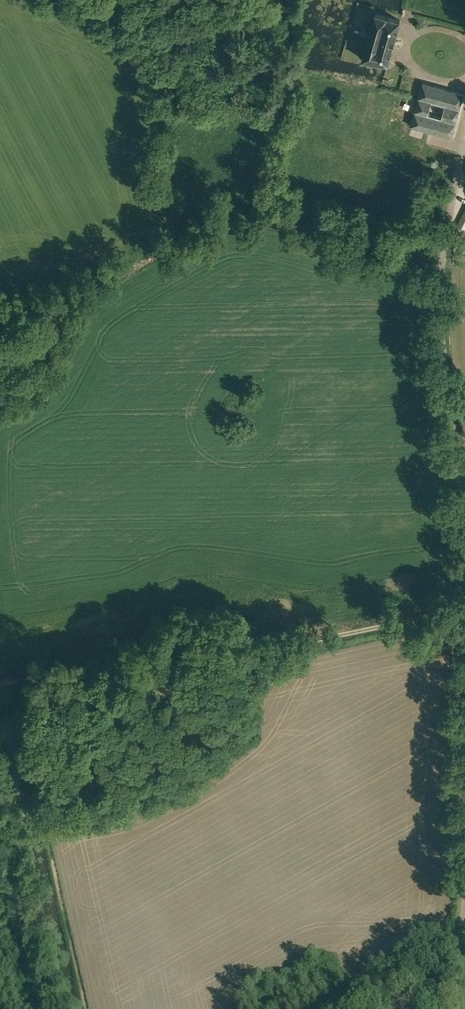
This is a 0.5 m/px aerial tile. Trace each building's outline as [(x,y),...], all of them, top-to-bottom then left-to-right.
[(399,25),(401,20),(375,12),(363,58),(388,63),(399,25)] [(452,136),(463,93),(423,83),(411,126),(452,136)]
